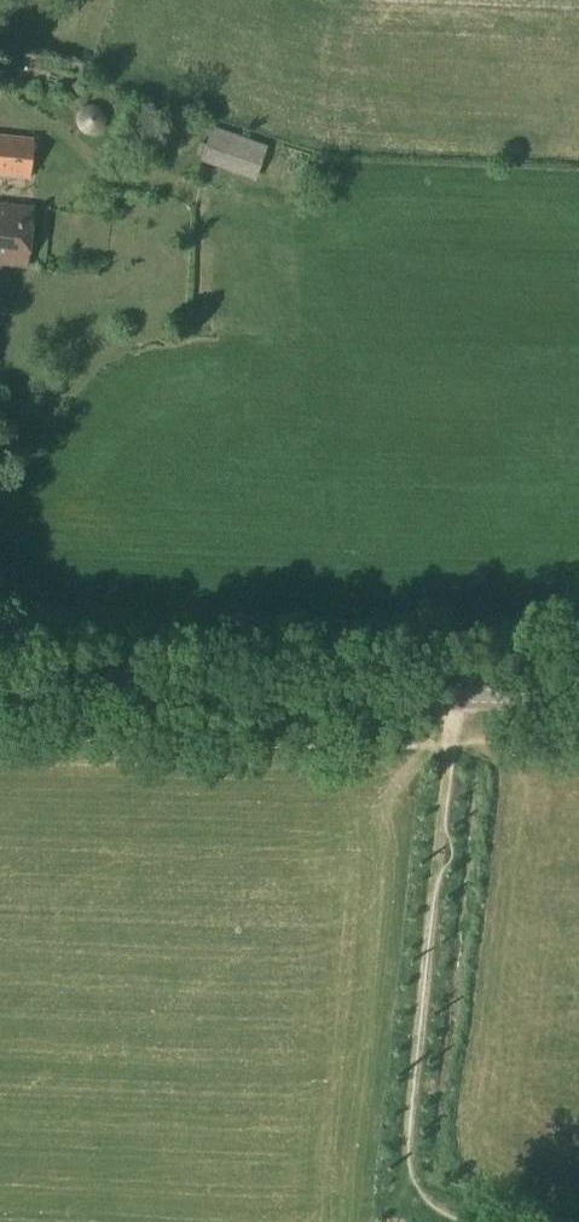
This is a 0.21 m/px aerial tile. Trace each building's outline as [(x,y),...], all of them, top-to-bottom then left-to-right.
[(254,179),(266,146),(212,126),(199,160),(254,179)] [(34,137),(0,133),(0,176),(29,179),(34,137)] [(33,208),(0,205),(0,262),(27,265),(33,208)]
